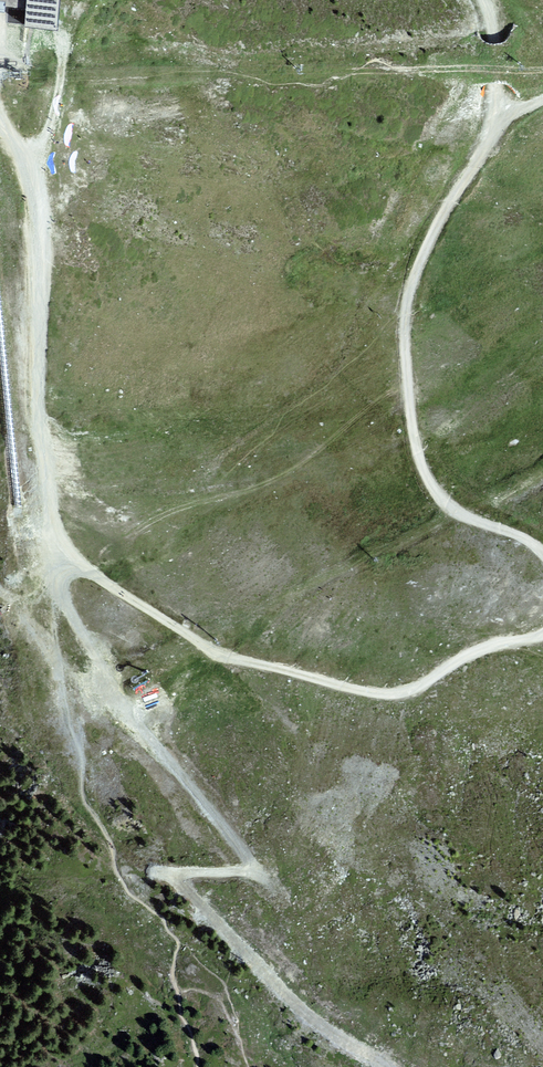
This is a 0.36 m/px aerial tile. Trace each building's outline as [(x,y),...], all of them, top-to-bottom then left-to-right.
[(24,11),(23,27),(58,30),(61,0),(0,0),(0,9),(24,11)]
